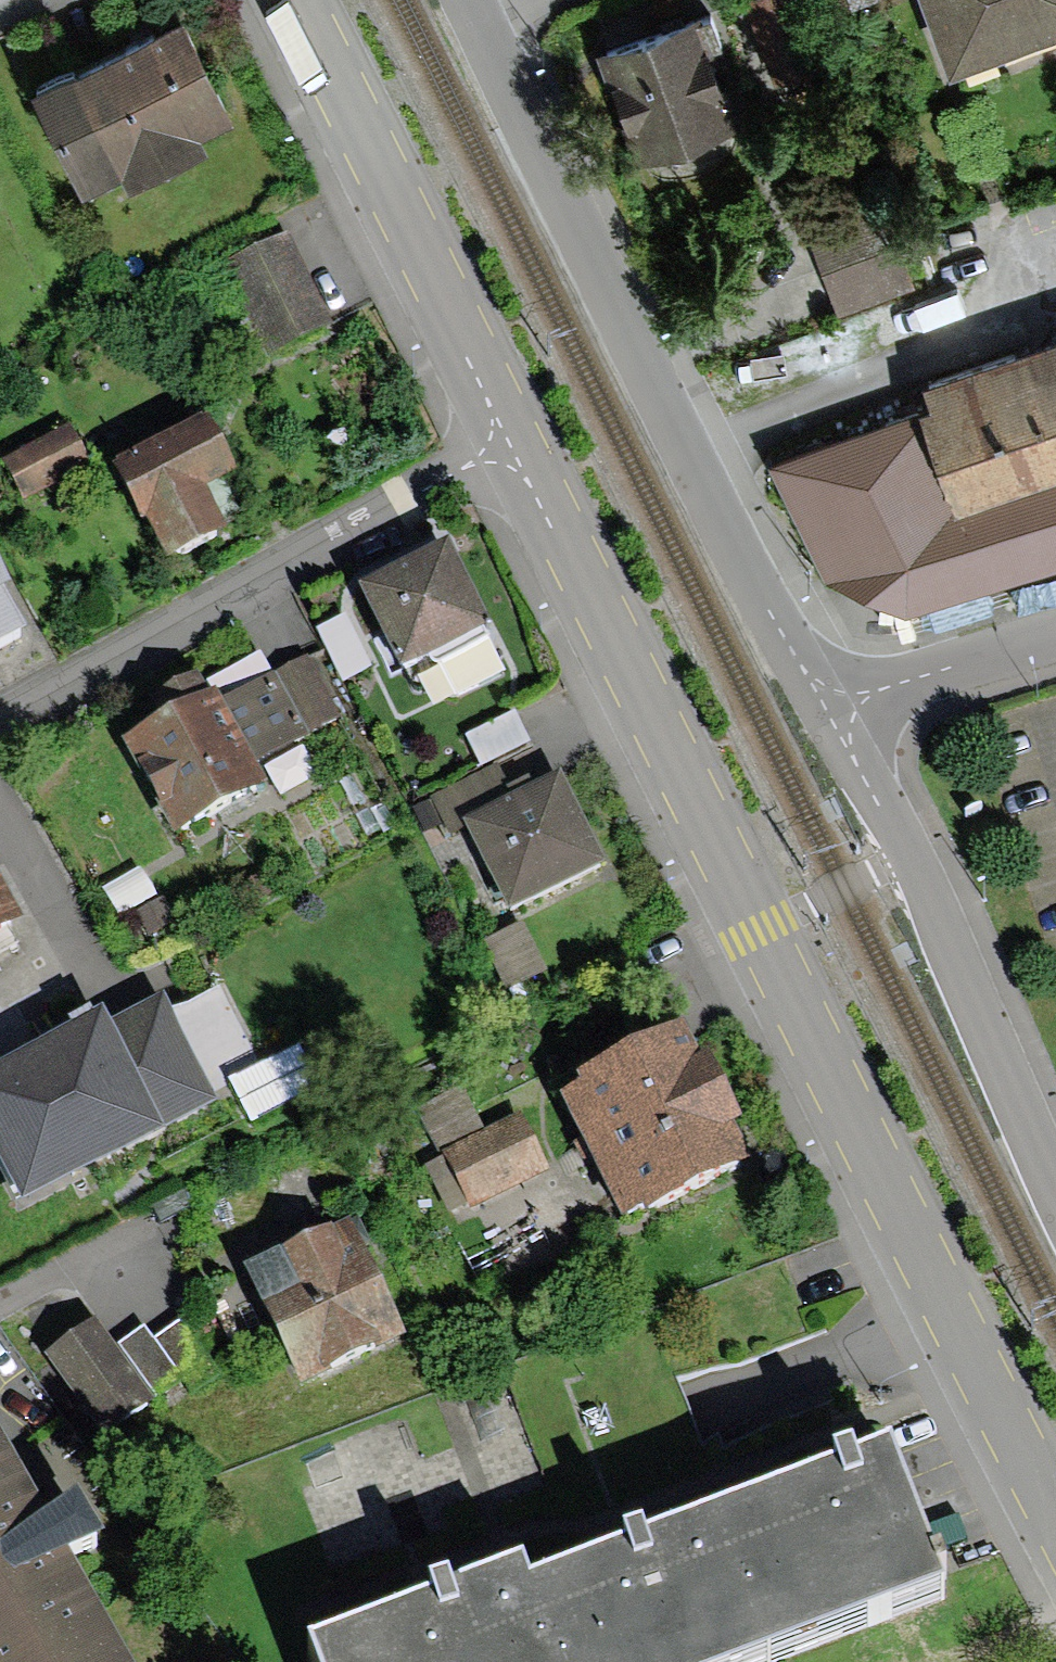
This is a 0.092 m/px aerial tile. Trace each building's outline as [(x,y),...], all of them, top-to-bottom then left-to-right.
[(61,178),(234,95),(188,0),(175,0),(12,78),(61,178)] [(619,150),(735,113),(698,0),(696,0),(582,37),(619,150)] [(799,91),(792,0),(791,0),(750,3),(758,95),(799,91)] [(938,70),(1055,30),(1055,0),(915,0),(938,70)] [(793,231),(823,307),(907,274),(877,198),(793,231)] [(199,276),(239,363),(309,331),(269,244),(199,276)] [(767,458),(825,573),(908,609),(1055,563),(1055,330),(924,375),(932,393),(919,398),(922,404),(767,458)] [(230,484),(208,436),(103,486),(126,534),(141,526),(164,573),(220,546),(197,500),(230,484)] [(354,579),(399,669),(492,623),(447,533),(354,579)] [(328,636),(352,688),(381,675),(357,623),(328,636)] [(314,650),(223,699),(255,759),(346,710),(314,650)] [(128,729),(179,825),(265,780),(255,759),(223,699),(214,683),(128,729)] [(467,735),(479,761),(525,741),(514,715),(467,735)] [(464,815),(508,907),(600,863),(556,771),(464,815)] [(23,915),(0,872),(0,928),(23,915)] [(535,934),(498,947),(515,997),(553,984),(535,934)] [(19,1196),(214,1097),(164,1000),(115,1024),(108,1009),(0,1064),(0,1160),(19,1196)] [(541,1088),(602,1222),(728,1164),(667,1031),(541,1088)] [(260,1135),(330,1098),(308,1057),(238,1094),(260,1135)] [(411,1152),(442,1219),(531,1178),(500,1111),(411,1152)] [(243,1262),(299,1382),(402,1334),(345,1214),(243,1262)] [(46,1354),(101,1432),(151,1397),(96,1319),(46,1354)] [(147,1324),(120,1342),(155,1394),(185,1374),(193,1387),(213,1373),(178,1322),(156,1337),(147,1324)] [(74,1554),(101,1539),(81,1503),(53,1519),(0,1421),(0,1661),(132,1661),(74,1554)] [(955,1605),(900,1453),(525,1587),(517,1568),(307,1649),(312,1661),(795,1661),(955,1605)]
